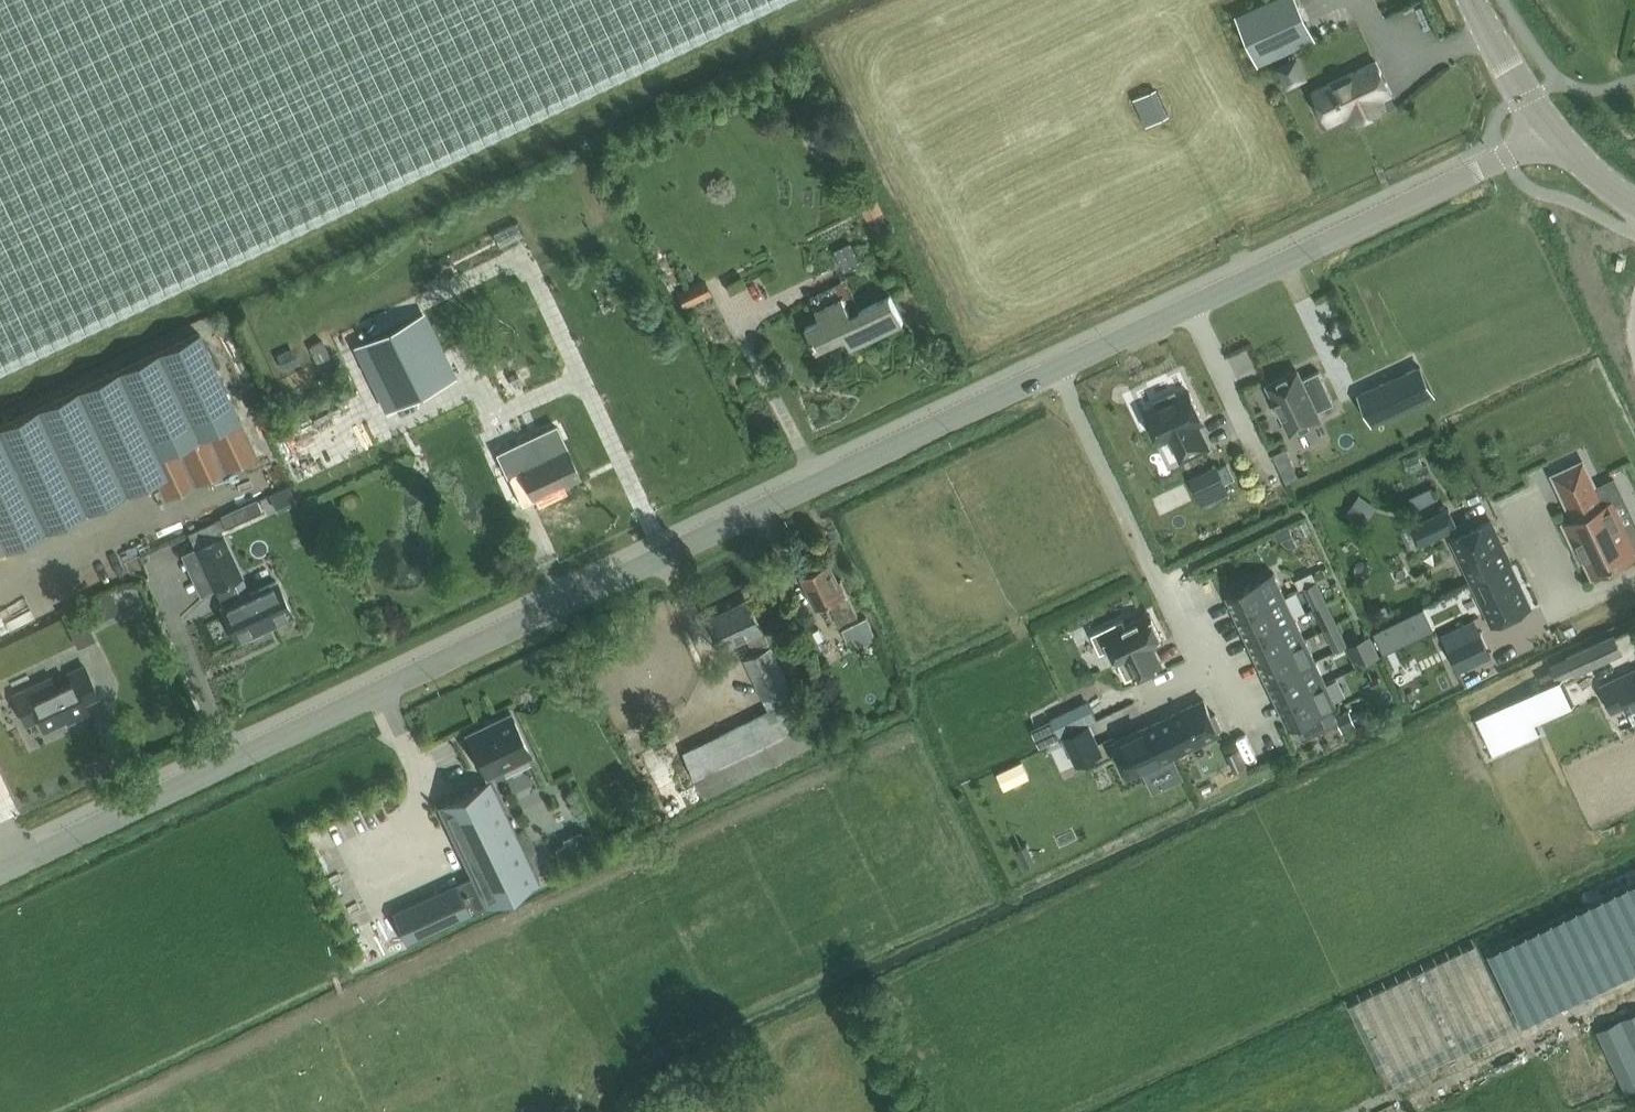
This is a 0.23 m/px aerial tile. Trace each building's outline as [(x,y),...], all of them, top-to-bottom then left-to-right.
[(775,0),(0,0),(0,368),(775,0)] [(1296,0),(1270,0),(1235,16),(1257,65),(1314,39),(1296,0)] [(1279,83),(1303,75),(1294,51),(1271,60),(1279,83)] [(1386,109),(1381,100),(1392,94),(1376,62),(1312,93),(1328,125),(1357,111),(1361,120),(1386,109)] [(1140,103),(1149,122),(1150,124),(1163,117),(1153,96),(1140,103)] [(883,214),(877,202),(864,209),(870,221),(883,214)] [(704,279),(677,293),(686,308),(712,294),(704,279)] [(821,322),(806,329),(817,352),(845,338),(851,349),(903,324),(890,297),(851,316),(842,298),(816,311),(821,322)] [(414,318),(365,342),(396,406),(445,382),(414,318)] [(199,333),(71,393),(116,499),(157,480),(166,498),(256,455),(199,333)] [(1420,367),(1375,388),(1359,395),(1366,412),(1372,424),(1433,395),(1420,367)] [(1319,372),(1301,380),(1297,371),(1267,385),(1290,434),(1320,420),(1317,412),(1334,404),(1319,372)] [(509,377),(514,388),(522,385),(518,373),(509,377)] [(1157,407),(1145,413),(1159,443),(1170,437),(1181,460),(1208,447),(1200,433),(1198,434),(1194,426),(1203,422),(1189,392),(1177,398),(1174,392),(1154,402),(1157,407)] [(71,393),(0,426),(0,431),(47,532),(116,499),(71,393)] [(580,478),(556,426),(498,453),(522,505),(535,499),(538,505),(557,496),(554,490),(580,478)] [(0,431),(0,538),(6,551),(47,532),(0,431)] [(1565,524),(1574,545),(1578,543),(1593,574),(1634,555),(1634,550),(1634,548),(1634,547),(1634,525),(1634,524),(1625,529),(1613,503),(1623,499),(1614,480),(1595,489),(1582,462),(1553,476),(1574,520),(1565,524)] [(262,512),(258,501),(221,518),(226,529),(262,512)] [(1448,509),(1419,522),(1428,541),(1457,527),(1448,509)] [(1471,561),(1479,578),(1510,564),(1490,521),(1451,539),(1463,564),(1471,561)] [(214,590),(216,589),(225,606),(222,607),(238,642),(292,616),(276,582),(241,599),(232,581),(242,577),(223,537),(195,550),(214,590)] [(830,602),(840,624),(858,616),(841,580),(835,583),(828,562),(803,575),(818,608),(830,602)] [(1479,578),(1471,581),(1492,625),(1531,607),(1510,564),(1479,578)] [(1231,592),(1242,615),(1284,595),(1273,573),(1231,592)] [(1284,595),(1242,615),(1253,637),(1294,617),(1284,595)] [(765,699),(791,687),(771,646),(770,646),(763,630),(749,600),(709,620),(724,649),(733,645),(742,663),(746,661),(765,699)] [(1152,648),(1163,642),(1150,615),(1126,626),(1123,620),(1092,635),(1100,653),(1110,648),(1117,663),(1119,663),(1126,679),(1133,676),(1134,678),(1161,665),(1155,652),(1154,652),(1152,648)] [(1253,637),(1263,659),(1305,639),(1294,617),(1253,637)] [(869,618),(843,630),(853,650),(878,638),(869,618)] [(1458,671),(1491,656),(1479,631),(1446,646),(1458,671)] [(1567,658),(1567,659),(1574,674),(1576,678),(1624,656),(1615,636),(1567,658)] [(1305,639),(1263,659),(1273,681),(1315,661),(1305,639)] [(1343,669),(1363,660),(1357,647),(1337,657),(1343,669)] [(1273,681),(1284,703),(1325,683),(1315,661),(1273,681)] [(13,695),(27,725),(39,719),(44,729),(72,716),(73,719),(88,712),(84,702),(98,696),(85,667),(70,674),(73,682),(56,690),(50,678),(13,695)] [(1618,683),(1615,678),(1602,684),(1613,709),(1625,703),(1633,720),(1634,719),(1634,675),(1618,683)] [(1558,682),(1500,709),(1516,743),(1537,734),(1532,724),(1569,706),(1558,682)] [(1325,683),(1284,703),(1295,726),(1336,706),(1325,683)] [(797,696),(770,710),(685,753),(707,798),(819,742),(797,696)] [(1161,724),(1174,751),(1175,755),(1187,749),(1219,734),(1218,730),(1222,729),(1215,715),(1211,717),(1203,700),(1172,715),(1159,721),(1161,724)] [(1059,735),(1096,718),(1090,706),(1053,723),(1059,735)] [(1324,717),(1326,729),(1351,725),(1349,713),(1324,717)] [(531,755),(525,743),(511,714),(467,736),(487,777),(531,755)] [(1174,751),(1161,724),(1159,721),(1112,743),(1128,777),(1175,755),(1174,751)] [(1102,754),(1088,725),(1063,737),(1077,766),(1102,754)] [(491,783),(439,808),(472,875),(486,905),(487,907),(539,882),(491,783)] [(1586,894),(1585,894),(1348,1007),(1388,1090),(1634,972),(1634,871),(1586,894)] [(406,942),(486,905),(472,875),(392,913),(406,942)] [(1626,1093),(1634,1089),(1634,1014),(1597,1032),(1626,1093)] [(1584,1056),(1594,1051),(1584,1031),(1574,1036),(1584,1056)]
